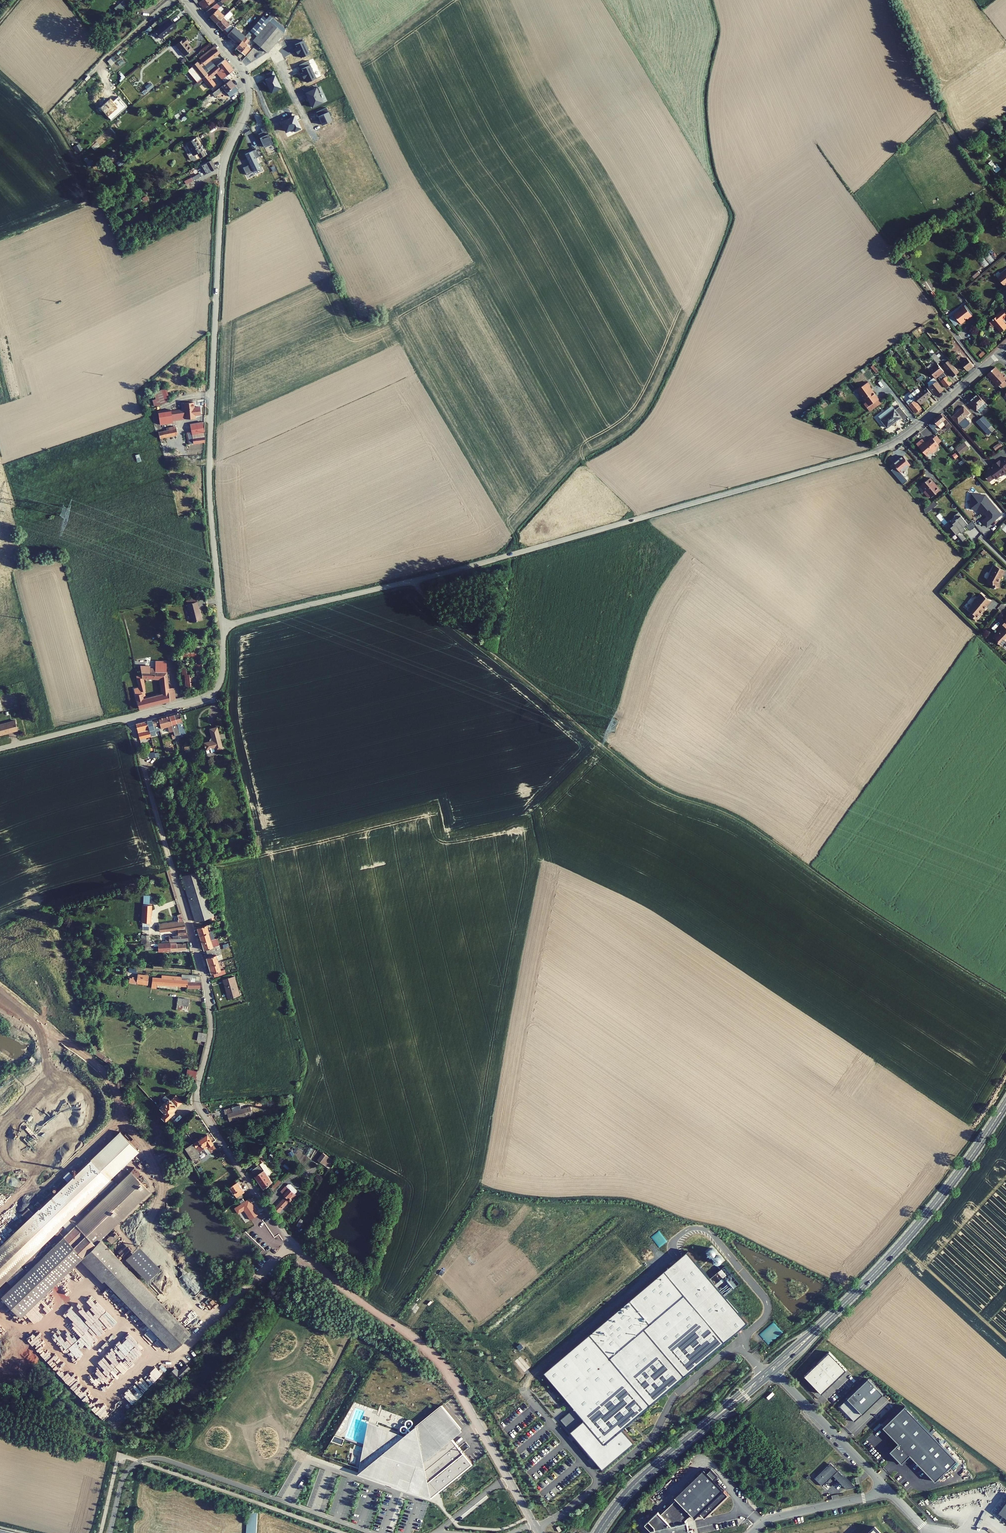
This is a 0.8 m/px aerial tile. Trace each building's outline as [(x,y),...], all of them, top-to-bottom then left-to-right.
[(201,5),(202,8),(214,1),(214,0),(202,0),(199,2),(201,5)] [(123,1),(114,8),(118,13),(127,5),(123,1)] [(219,1),(206,12),(216,23),(224,16),(229,11),(226,7),(221,12),(217,9),(223,4),(222,3),(220,1),(219,1)] [(233,14),(229,11),(224,16),(216,23),(227,35),(233,28),(226,21),(233,14)] [(284,33),(285,29),(269,16),(266,19),(263,16),(259,21),(253,28),(250,30),(252,32),(257,36),(261,31),(275,43),(284,33)] [(175,26),(168,18),(161,24),(162,25),(155,31),(161,38),(175,26)] [(255,18),(250,25),(253,28),(259,21),(255,18)] [(250,25),(239,37),(233,31),(227,38),(236,47),(249,32),(250,30),(253,28),(250,25)] [(253,40),(267,52),(275,43),(261,31),(257,36),(253,40)] [(236,47),(235,48),(244,55),(254,44),(250,40),(252,37),(249,35),(250,34),(249,32),(236,47)] [(187,42),(188,41),(185,37),(175,45),(184,56),(192,50),(187,42)] [(219,53),(214,46),(199,58),(201,61),(198,63),(197,62),(192,66),(192,67),(187,71),(197,82),(202,78),(209,72),(208,72),(209,72),(206,68),(204,70),(201,67),(204,65),(219,53)] [(221,55),(219,53),(204,65),(205,67),(221,55)] [(216,72),(224,82),(235,73),(233,70),(225,59),(209,72),(202,78),(210,89),(216,84),(210,78),(216,72)] [(215,96),(224,89),(230,96),(238,90),(230,79),(213,93),(215,96)] [(208,102),(206,99),(199,104),(202,107),(208,102)] [(198,141),(199,141),(197,137),(186,143),(191,152),(187,154),(189,158),(191,160),(194,161),(196,160),(206,155),(198,141)] [(192,178),(193,180),(216,168),(211,160),(199,167),(201,171),(198,172),(199,174),(192,178)] [(991,167),(996,173),(1001,169),(996,164),(991,167)] [(1005,270),(1001,274),(1001,275),(998,278),(1005,287),(1005,286),(1005,271),(1005,270)] [(955,324),(958,321),(960,323),(967,318),(967,319),(972,316),(969,313),(964,306),(961,308),(961,310),(949,318),(952,323),(953,322),(955,324)] [(1005,317),(1005,313),(1003,309),(995,316),(996,317),(989,322),(993,327),(995,326),(1000,332),(1005,328),(1005,325),(1002,320),(1005,317)] [(937,363),(940,361),(934,353),(931,356),(937,363)] [(956,357),(967,371),(973,366),(967,358),(964,360),(960,355),(959,356),(958,355),(956,357)] [(953,377),(959,372),(946,357),(941,361),(944,364),(943,365),(953,377)] [(943,372),(944,371),(937,363),(929,370),(935,378),(939,375),(940,378),(939,379),(946,388),(952,383),(943,372)] [(877,374),(879,372),(873,365),(871,367),(877,374)] [(994,368),(988,374),(992,379),(991,380),(993,382),(992,383),(997,388),(998,386),(1004,381),(1005,379),(1005,377),(1002,373),(1001,375),(994,368)] [(935,393),(937,395),(944,390),(934,378),(928,382),(929,387),(934,394),(935,393)] [(867,407),(878,399),(870,387),(870,385),(868,382),(857,390),(866,402),(864,404),(867,407)] [(927,397),(931,394),(926,387),(920,392),(918,389),(912,393),(916,399),(920,403),(927,397)] [(910,398),(906,402),(915,413),(921,408),(915,400),(916,399),(912,393),(908,396),(910,398)] [(985,402),(977,394),(974,397),(975,398),(974,399),(973,398),(969,402),(976,410),(985,402)] [(881,403),(878,399),(867,407),(870,411),(881,403)] [(985,402),(976,410),(979,413),(987,405),(985,402)] [(185,408),(186,418),(196,417),(195,413),(201,413),(200,406),(195,407),(185,408)] [(881,420),(895,409),(892,406),(879,417),(881,420)] [(908,417),(899,406),(895,410),(901,417),(903,421),(908,417)] [(963,406),(952,416),(963,428),(964,428),(970,424),(970,422),(965,417),(967,416),(969,413),(963,406)] [(159,411),(161,423),(173,421),(172,419),(182,418),(182,409),(171,410),(159,411)] [(887,428),(901,417),(895,410),(895,409),(881,420),(887,428)] [(933,421),(937,425),(940,429),(946,424),(947,425),(946,426),(949,429),(952,426),(941,414),(933,421)] [(983,416),(980,419),(988,428),(991,425),(983,416)] [(988,428),(980,419),(976,422),(988,435),(992,432),(988,428)] [(928,425),(935,433),(938,431),(935,427),(937,425),(933,421),(928,425)] [(192,424),(194,435),(206,432),(204,422),(192,424)] [(161,434),(163,439),(178,436),(177,428),(169,429),(170,432),(161,434)] [(937,435),(933,439),(938,444),(942,441),(937,435)] [(189,437),(190,443),(203,441),(204,444),(206,443),(206,436),(197,436),(189,437)] [(926,444),(922,439),(918,443),(928,454),(930,452),(931,453),(936,449),(935,448),(939,445),(938,444),(933,439),(932,438),(928,441),(928,442),(926,444)] [(928,454),(918,443),(917,444),(926,456),(928,454)] [(968,448),(964,443),(956,450),(960,455),(968,448)] [(902,484),(907,480),(900,472),(910,464),(903,456),(894,464),(895,467),(891,470),(902,484)] [(989,482),(994,478),(995,479),(1000,475),(1002,476),(1004,474),(1004,473),(1005,471),(1005,469),(1005,458),(1001,462),(999,460),(998,461),(994,464),(993,464),(995,466),(989,471),(988,470),(983,474),(989,482)] [(934,483),(930,478),(921,485),(925,491),(924,492),(928,497),(930,496),(931,498),(940,490),(936,486),(934,484),(934,483)] [(985,495),(975,494),(974,498),(971,497),(970,508),(978,509),(983,515),(985,513),(988,517),(983,521),(987,526),(1001,514),(993,505),(985,495)] [(937,505),(934,501),(923,510),(926,513),(937,505)] [(968,524),(958,512),(954,516),(955,517),(950,521),(954,525),(950,528),(956,535),(957,535),(962,542),(967,538),(962,532),(966,530),(964,527),(968,524)] [(976,526),(972,521),(968,524),(966,526),(970,530),(976,526)] [(1005,571),(995,565),(993,570),(992,569),(990,573),(991,574),(988,580),(988,585),(992,585),(992,588),(999,588),(998,581),(1001,577),(1005,571)] [(990,601),(982,594),(977,599),(976,599),(972,604),(973,605),(969,610),(972,613),(970,615),(976,620),(981,614),(980,614),(982,611),(982,612),(986,607),(990,601)] [(189,603),(193,621),(204,618),(200,600),(189,603)] [(1005,622),(1000,627),(1002,629),(1000,630),(1001,631),(998,634),(997,633),(993,636),(996,639),(995,640),(1001,646),(1004,643),(1005,645),(1005,622)] [(203,638),(178,639),(178,651),(187,684),(202,683),(200,646),(203,646),(203,638)] [(158,654),(158,665),(168,665),(169,654),(158,654)] [(182,708),(176,710),(179,720),(184,718),(182,708)] [(160,715),(162,724),(169,722),(166,713),(160,715)] [(149,716),(149,717),(153,732),(153,733),(155,732),(154,726),(156,726),(155,722),(160,721),(158,714),(149,716)] [(18,727),(16,717),(0,721),(0,732),(18,727)] [(138,720),(142,734),(153,732),(149,717),(138,720)] [(199,739),(201,746),(209,744),(210,748),(217,746),(212,724),(205,726),(207,737),(199,739)] [(181,876),(195,922),(207,918),(208,921),(214,919),(200,870),(181,876)] [(143,905),(142,905),(141,926),(148,927),(148,923),(151,923),(151,905),(150,905),(143,905)] [(183,921),(159,924),(159,932),(178,930),(178,935),(165,936),(166,941),(188,940),(183,921)] [(212,973),(213,979),(223,976),(221,971),(219,962),(217,955),(216,951),(215,947),(213,948),(211,940),(209,933),(207,925),(197,928),(199,935),(202,943),(204,950),(206,950),(207,954),(208,957),(206,958),(208,965),(210,973),(212,973)] [(144,944),(144,950),(151,950),(150,935),(140,935),(141,944),(144,944)] [(138,974),(137,983),(146,984),(148,976),(138,974)] [(152,987),(152,989),(153,990),(154,988),(155,988),(156,985),(186,987),(187,975),(182,974),(181,977),(159,975),(159,978),(152,978),(150,987),(152,987)] [(198,976),(187,975),(186,987),(186,988),(199,989),(199,983),(200,983),(198,976)] [(229,992),(230,999),(241,996),(235,977),(224,980),(227,993),(229,992)] [(178,997),(176,1009),(187,1010),(189,999),(178,997)] [(198,1036),(197,1040),(204,1042),(205,1037),(206,1034),(198,1032),(198,1036)] [(188,1074),(187,1077),(194,1079),(195,1076),(196,1072),(189,1070),(188,1074)] [(165,1113),(169,1117),(178,1108),(177,1106),(184,1098),(177,1090),(159,1109),(165,1113)] [(228,1113),(229,1118),(246,1113),(246,1111),(245,1109),(243,1109),(242,1106),(237,1107),(238,1111),(233,1112),(232,1107),(224,1109),(225,1114),(228,1113)] [(30,1115),(41,1125),(48,1118),(37,1107),(30,1115)] [(89,1267),(103,1253),(96,1245),(101,1240),(155,1188),(146,1179),(137,1169),(77,1225),(70,1218),(85,1204),(87,1206),(91,1202),(89,1200),(139,1152),(121,1133),(74,1177),(68,1171),(62,1176),(68,1183),(16,1232),(0,1247),(0,1286),(21,1265),(24,1263),(54,1234),(56,1231),(63,1238),(60,1241),(30,1269),(27,1272),(1,1296),(17,1313),(21,1316),(22,1315),(24,1317),(27,1315),(24,1312),(81,1259),(89,1267)] [(185,1149),(192,1161),(196,1158),(191,1150),(195,1147),(195,1149),(197,1148),(200,1151),(205,1148),(207,1151),(208,1150),(209,1152),(211,1151),(210,1149),(214,1147),(207,1135),(194,1143),(185,1149)] [(329,1168),(335,1161),(322,1152),(317,1159),(329,1168)] [(265,1160),(264,1158),(255,1164),(260,1172),(265,1160)] [(260,1172),(266,1181),(275,1176),(265,1160),(260,1172)] [(230,1187),(236,1197),(244,1192),(238,1182),(230,1187)] [(283,1188),(278,1194),(283,1199),(277,1206),(281,1209),(292,1197),(294,1199),(296,1196),(293,1193),(296,1190),(290,1184),(287,1187),(285,1185),(282,1187),(283,1188)] [(245,1210),(251,1220),(256,1216),(259,1214),(249,1200),(235,1209),(239,1214),(245,1210)] [(10,1227),(4,1221),(0,1225),(0,1229),(3,1232),(10,1227)] [(54,1234),(60,1241),(63,1238),(56,1231),(54,1234)] [(106,1239),(111,1244),(119,1236),(114,1231),(106,1239)] [(156,1297),(101,1240),(96,1245),(103,1253),(89,1267),(102,1281),(104,1279),(138,1315),(140,1312),(174,1347),(188,1334),(154,1299),(156,1297)] [(131,1251),(125,1245),(117,1252),(124,1258),(131,1251)] [(161,1267),(139,1245),(126,1258),(147,1280),(161,1267)] [(708,1252),(708,1254),(708,1255),(709,1256),(711,1257),(712,1257),(713,1256),(715,1256),(716,1255),(716,1253),(716,1252),(716,1251),(715,1250),(714,1249),(713,1248),(711,1248),(710,1249),(709,1250),(708,1251),(708,1252)] [(544,1372),(574,1408),(560,1419),(603,1470),(634,1443),(623,1429),(748,1323),(688,1251),(544,1372)] [(714,1260),(714,1261),(715,1262),(716,1263),(717,1264),(718,1264),(720,1264),(721,1263),(722,1262),(722,1261),(722,1259),(722,1258),(721,1257),(720,1256),(719,1256),(717,1256),(716,1256),(715,1257),(714,1258),(714,1260)] [(21,1265),(27,1272),(30,1269),(24,1263),(21,1265)] [(115,1308),(121,1300),(115,1294),(108,1301),(115,1308)] [(64,1323),(61,1327),(75,1339),(88,1325),(79,1316),(74,1322),(78,1325),(72,1331),(64,1323)] [(27,1338),(30,1344),(37,1339),(33,1334),(27,1338)] [(60,1345),(68,1353),(77,1345),(74,1340),(66,1347),(63,1343),(60,1345)] [(50,1352),(41,1342),(34,1348),(43,1357),(50,1352)] [(126,1373),(143,1354),(133,1346),(129,1350),(124,1350),(125,1356),(119,1357),(119,1352),(115,1348),(113,1349),(110,1350),(109,1350),(110,1358),(103,1366),(100,1366),(96,1362),(91,1367),(102,1377),(108,1370),(112,1370),(116,1374),(117,1374),(121,1369),(126,1373)] [(829,1353),(804,1376),(821,1393),(846,1370),(829,1353)] [(170,1372),(178,1381),(187,1373),(183,1368),(179,1372),(175,1368),(170,1372)] [(154,1376),(150,1379),(147,1375),(140,1382),(146,1389),(157,1379),(154,1376)] [(869,1379),(848,1399),(862,1414),(863,1414),(884,1395),(869,1379)] [(91,1407),(95,1402),(90,1398),(86,1403),(91,1407)] [(862,1414),(848,1399),(840,1406),(854,1421),(862,1414)] [(103,1420),(110,1415),(99,1404),(93,1410),(103,1420)] [(367,1449),(359,1471),(400,1484),(402,1479),(409,1484),(410,1485),(430,1500),(436,1489),(438,1491),(471,1465),(449,1438),(459,1430),(441,1407),(404,1436),(378,1427),(376,1425),(369,1422),(368,1420),(363,1418),(365,1411),(355,1408),(344,1440),(367,1449)] [(957,1460),(907,1407),(885,1428),(900,1444),(892,1452),(903,1464),(912,1456),(935,1481),(957,1460)] [(828,1465),(815,1477),(823,1485),(834,1475),(847,1489),(855,1487),(838,1470),(837,1471),(831,1464),(829,1466),(828,1465)] [(673,1497),(675,1500),(661,1514),(658,1511),(644,1524),(652,1532),(692,1532),(692,1530),(689,1531),(687,1523),(684,1520),(690,1514),(695,1519),(725,1490),(715,1480),(719,1477),(711,1468),(707,1472),(703,1468),(673,1497)] [(246,1532),(256,1532),(257,1513),(247,1512),(246,1532)]
